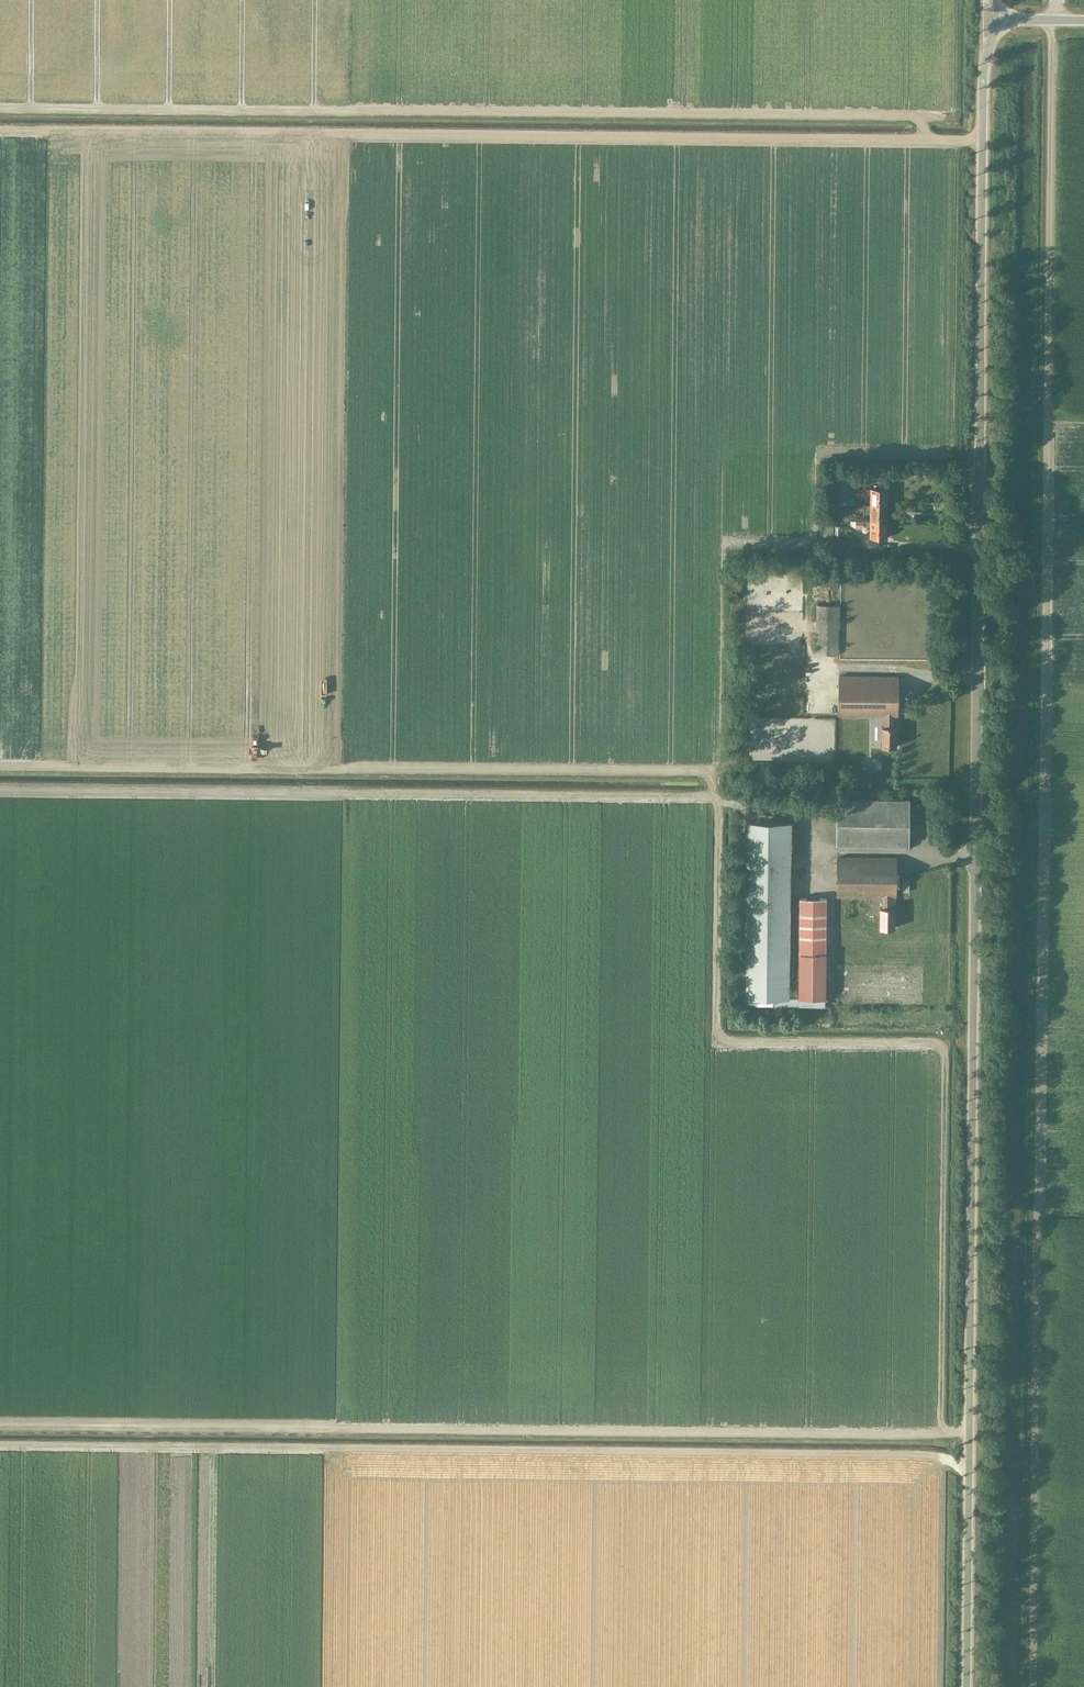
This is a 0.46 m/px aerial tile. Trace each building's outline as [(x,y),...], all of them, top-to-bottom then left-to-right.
[(909,150),(909,141),(879,141),(879,149),(909,150)] [(887,488),(871,488),(856,488),(856,495),(869,495),(869,505),(887,505),(887,488)] [(887,505),(869,505),(856,504),(856,511),(863,511),(863,514),(869,514),(869,520),(871,520),(887,521),(887,505)] [(837,510),(828,510),(828,523),(837,523),(837,510)] [(887,521),(871,520),(869,520),(851,520),(851,526),(869,527),(869,534),(867,534),(867,546),(878,546),(879,537),(887,537),(887,521)] [(838,654),(839,605),(816,605),(816,654),(838,654)] [(772,629),(772,656),(795,656),(795,630),(772,629)] [(897,676),(839,675),(839,714),(884,715),(884,725),(882,725),(882,746),(896,746),(896,726),(894,725),(894,715),(897,715),(897,676)] [(837,798),(837,843),(907,843),(908,799),(837,798)] [(751,813),(750,820),(745,820),(744,1006),(790,1006),(790,997),(791,820),(772,820),(772,814),(751,813)] [(895,896),(896,857),(837,857),(837,896),(882,896),(882,907),(880,907),(879,927),(894,927),(894,907),(892,907),(892,896),(895,896)] [(799,897),(798,997),(798,1006),(825,1006),(826,898),(799,897)]
